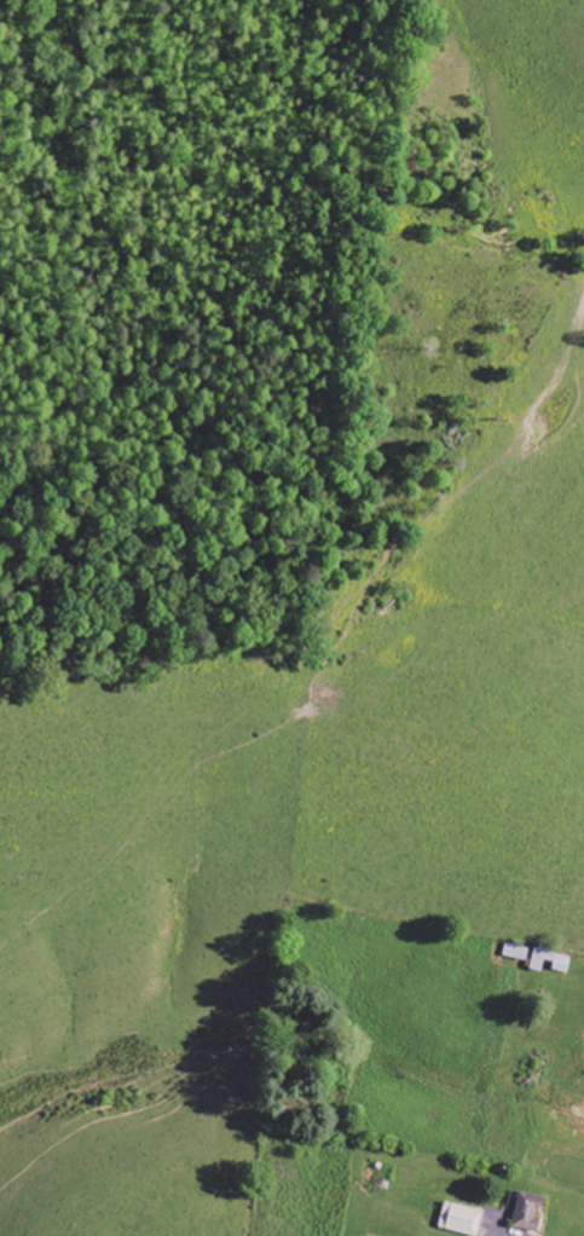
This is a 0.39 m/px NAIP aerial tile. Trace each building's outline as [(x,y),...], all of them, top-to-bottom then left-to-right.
[(575,958),(538,949),(533,970),(546,973),(548,966),(571,972),(575,958)] [(509,1213),(517,1215),(522,1194),(514,1192),(509,1213)] [(517,1229),(542,1232),(546,1196),(522,1194),(517,1229)] [(468,1235),(479,1235),(486,1213),(448,1202),(440,1228),(468,1235)]
